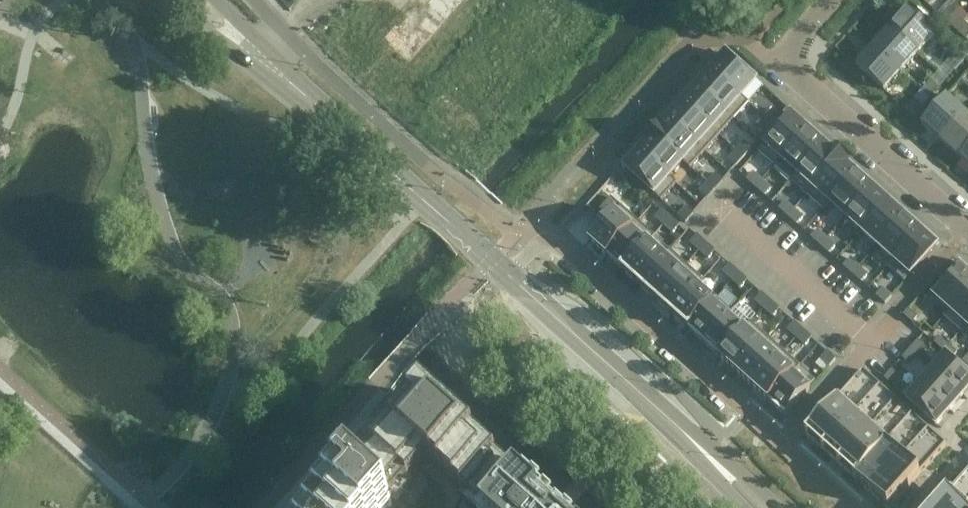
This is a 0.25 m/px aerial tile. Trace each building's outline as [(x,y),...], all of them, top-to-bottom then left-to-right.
[(385,38),(408,60),(466,0),(422,0),(385,38)] [(928,5),(937,14),(945,5),(939,0),(922,0),(928,5)] [(907,9),(890,28),(918,53),(935,34),(907,9)] [(946,22),(956,31),(963,22),(953,13),(946,22)] [(702,14),(702,27),(711,27),(711,14),(702,14)] [(956,31),(966,40),(966,39),(967,37),(967,26),(963,22),(956,31)] [(918,53),(890,28),(874,47),(902,71),(918,53)] [(902,71),(874,47),(857,66),(885,91),(902,71)] [(945,62),(954,71),(964,60),(955,51),(945,62)] [(712,70),(749,103),(742,96),(756,80),(726,54),(712,70)] [(735,119),(749,103),(712,70),(698,85),(735,119)] [(930,99),(939,88),(930,80),(921,90),(930,99)] [(735,119),(698,85),(689,96),(683,102),(720,136),(733,121),(735,119)] [(922,124),(941,141),(966,113),(947,96),(922,124)] [(914,99),(905,110),(913,117),(922,107),(914,99)] [(720,136),(683,102),(669,118),(706,151),(720,136)] [(780,116),(773,110),(765,119),(773,125),(780,116)] [(941,141),(960,158),(967,149),(967,115),(966,113),(941,141)] [(775,167),(808,129),(791,114),(758,151),(775,166),(775,167)] [(691,168),(706,151),(669,118),(662,126),(660,124),(652,133),(691,168)] [(773,125),(765,119),(757,127),(765,134),(773,125)] [(817,151),(824,144),(808,129),(775,167),(791,181),(817,151)] [(691,168),(652,133),(644,142),(646,144),(643,147),(640,151),(676,184),(677,183),(670,177),(683,162),(690,169),(691,168)] [(752,148),(744,142),(736,151),(744,157),(752,148)] [(807,195),(842,156),(832,148),(831,150),(827,147),(825,144),(824,144),(817,151),(791,181),(807,195)] [(960,158),(967,165),(967,149),(960,158)] [(676,184),(640,151),(624,168),(654,195),(661,201),(676,184)] [(744,157),(736,151),(728,160),(736,166),(744,157)] [(823,210),(856,173),(849,167),(851,165),(842,156),(807,195),(823,210)] [(753,173),(747,180),(755,188),(762,181),(753,173)] [(845,217),(872,187),(856,173),(823,210),(824,210),(830,203),(845,217)] [(723,181),(715,174),(707,183),(715,190),(723,181)] [(762,181),(755,188),(764,196),(771,189),(762,181)] [(715,190),(707,183),(700,192),(707,198),(715,190)] [(846,217),(862,231),(888,201),(872,187),(846,217)] [(608,258),(639,223),(621,206),(611,197),(594,216),(604,225),(590,242),(608,258)] [(785,201),(779,209),(788,217),(794,209),(785,201)] [(862,231),(878,246),(904,216),(888,201),(862,231)] [(693,214),(686,207),(678,216),(685,222),(693,214)] [(794,209),(788,217),(797,225),(803,217),(794,209)] [(662,210),(655,217),(664,225),(670,218),(662,210)] [(887,267),(921,230),(904,216),(878,246),(893,259),(887,267)] [(670,218),(664,225),(673,233),(679,226),(670,218)] [(623,271),(654,236),(639,223),(608,258),(623,271)] [(818,230),(811,238),(820,246),(826,238),(818,230)] [(904,282),(937,245),(921,230),(887,267),(904,282)] [(639,286),(670,250),(663,257),(649,244),(655,237),(654,236),(623,271),(639,286)] [(697,236),(690,243),(699,251),(706,244),(697,236)] [(826,238),(820,246),(829,254),(835,246),(826,238)] [(706,244),(699,251),(708,259),(715,252),(706,244)] [(655,300),(687,265),(670,250),(639,286),(655,300)] [(850,259),(843,266),(852,274),(859,267),(850,259)] [(930,299),(946,313),(967,289),(967,273),(953,259),(937,277),(944,283),(930,299)] [(671,315),(703,279),(687,265),(655,300),(671,315)] [(729,265),(723,272),(732,280),(738,273),(729,265)] [(859,267),(852,274),(861,282),(868,275),(859,267)] [(738,273),(732,280),(741,288),(747,281),(738,273)] [(688,329),(716,298),(715,297),(712,300),(697,287),(704,280),(703,279),(671,315),(688,329)] [(883,289),(876,296),(885,304),(892,296),(883,289)] [(943,317),(960,332),(967,322),(967,289),(946,313),(943,317)] [(762,293),(755,301),(764,309),(771,301),(762,293)] [(704,344),(732,312),(716,298),(688,329),(704,344)] [(771,301),(764,309),(773,317),(779,309),(771,301)] [(908,310),(903,315),(912,323),(918,317),(909,309),(908,310)] [(720,358),(751,323),(750,322),(744,329),(730,316),(733,313),(732,312),(704,344),(720,358)] [(794,322),(787,330),(796,338),(803,330),(794,322)] [(960,332),(961,333),(964,329),(967,333),(967,322),(960,332)] [(736,372),(767,337),(751,323),(720,358),(736,372)] [(803,330),(796,338),(805,346),(812,338),(803,330)] [(752,387),(783,352),(767,337),(736,372),(752,387)] [(939,337),(934,343),(943,351),(948,345),(939,337)] [(918,340),(910,349),(916,355),(924,346),(918,340)] [(948,345),(943,351),(951,358),(957,352),(948,345)] [(910,349),(902,358),(908,364),(916,355),(910,349)] [(768,401),(799,366),(783,352),(752,387),(768,401)] [(827,352),(820,359),(829,367),(836,360),(827,352)] [(932,370),(962,396),(967,390),(967,374),(946,354),(932,370)] [(800,367),(799,366),(768,401),(785,416),(810,388),(794,374),(800,367)] [(892,370),(884,379),(890,384),(898,375),(892,370)] [(932,370),(919,384),(949,411),(962,396),(932,370)] [(919,384),(906,399),(933,423),(936,425),(949,411),(919,384)] [(548,507),(545,504),(542,502),(425,397),(392,433),(391,435),(388,438),(386,441),(380,447),(325,507),(549,507),(548,507)] [(821,417),(806,435),(823,450),(838,433),(851,418),(855,415),(838,399),(821,417)] [(838,433),(823,450),(839,465),(855,447),(871,429),(855,415),(851,418),(838,433)] [(855,447),(839,465),(855,479),(871,462),(880,452),(886,444),(887,444),(887,443),(871,429),(855,447)] [(871,462),(855,479),(871,494),(887,476),(894,468),(903,458),(887,444),(886,444),(880,452),(871,462)] [(871,494),(887,507),(889,507),(904,491),(920,473),(903,458),(894,468),(887,476),(871,494)] [(953,488),(935,507),(967,507),(967,471),(953,488)]
